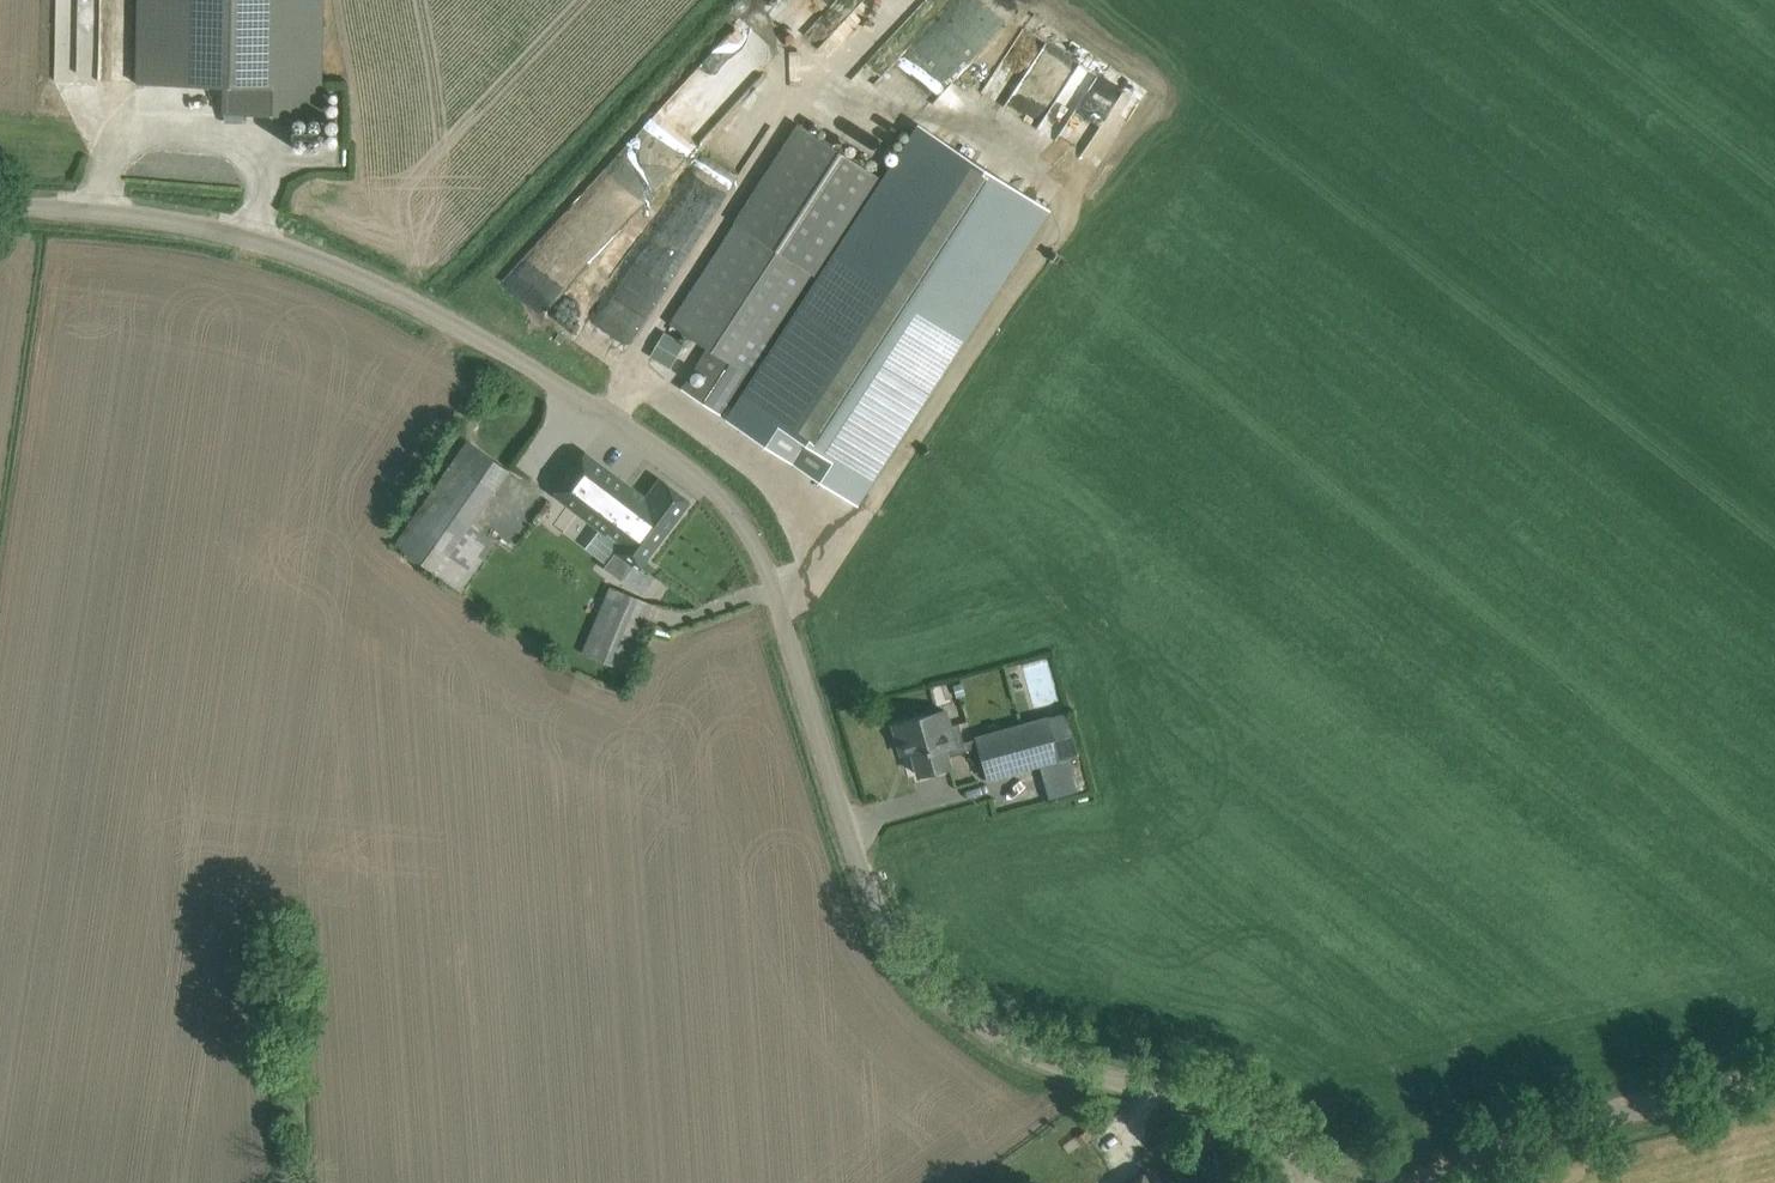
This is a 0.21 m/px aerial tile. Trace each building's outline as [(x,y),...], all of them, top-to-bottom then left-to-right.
[(101,81),(102,0),(56,0),(56,80),(101,81)] [(223,113),(321,113),(321,0),(138,0),(137,83),(223,84),(223,113)] [(682,389),(723,415),(879,176),(799,125),(671,323),(709,347),(682,389)] [(920,126),(729,419),(854,501),(1046,208),(920,126)] [(665,330),(652,354),(671,365),(685,340),(665,330)] [(465,436),(395,545),(463,589),(497,537),(476,524),(512,467),(465,436)] [(690,500),(659,478),(645,497),(585,451),(553,494),(622,546),(604,569),(620,582),(635,562),(640,565),(690,500)] [(585,654),(625,670),(653,603),(612,587),(585,654)] [(893,724),(902,754),(911,751),(918,775),(951,765),(948,755),(979,747),(988,779),(1079,753),(1068,712),(964,742),(959,723),(953,725),(948,708),(893,724)] [(1153,1167),(1129,1182),(1164,1182),(1153,1167)]
